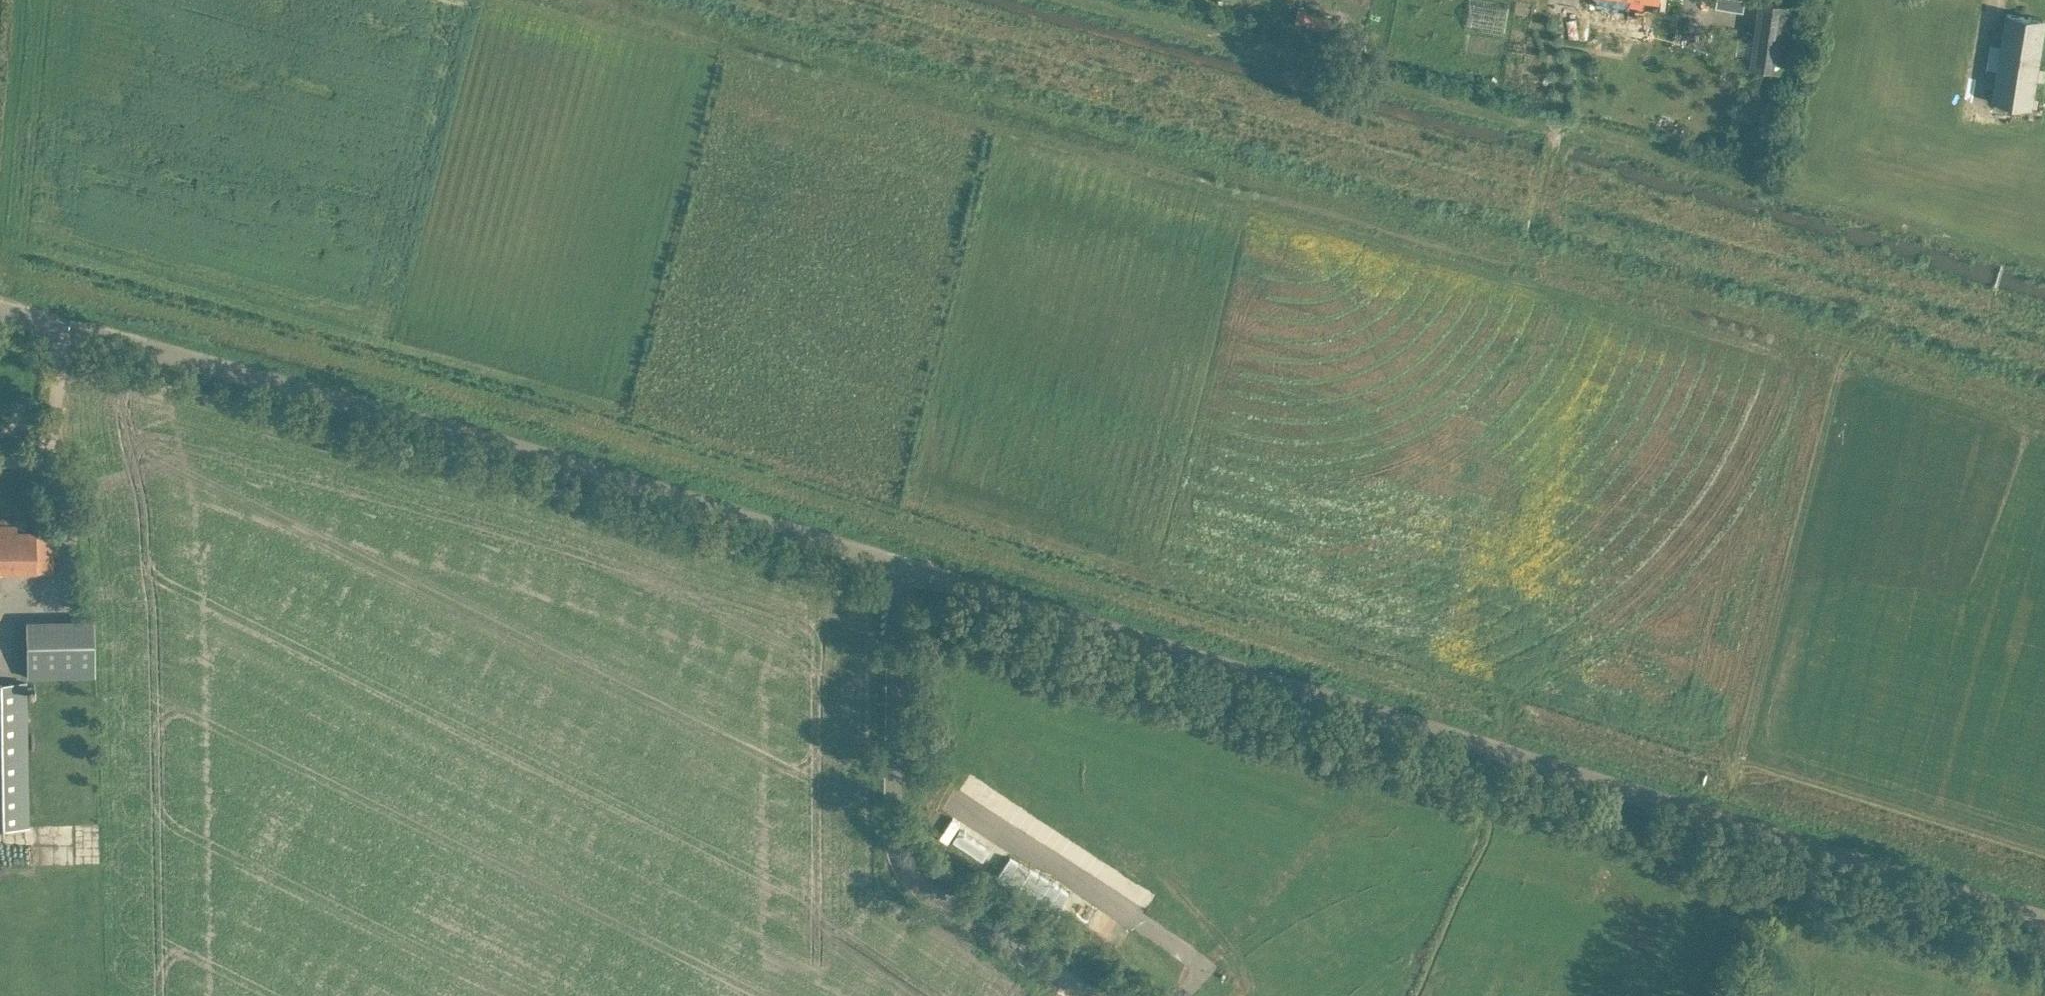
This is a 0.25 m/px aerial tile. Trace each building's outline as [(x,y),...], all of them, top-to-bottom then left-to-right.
[(1590,45),(1622,49),(1628,0),(1596,0),(1590,45)] [(1757,19),(1751,67),(1790,72),(1800,5),(1764,0),(1760,0),(1757,19)] [(1301,5),(1295,23),(1329,34),(1335,17),(1301,5)] [(2001,52),(1998,72),(1993,102),(2031,108),(2044,25),(2044,18),(2007,12),(2001,52)] [(53,570),(53,530),(17,531),(17,524),(0,524),(0,571),(53,570)] [(94,618),(26,619),(27,675),(95,674),(94,618)] [(28,824),(26,681),(0,681),(0,825),(28,824)]
